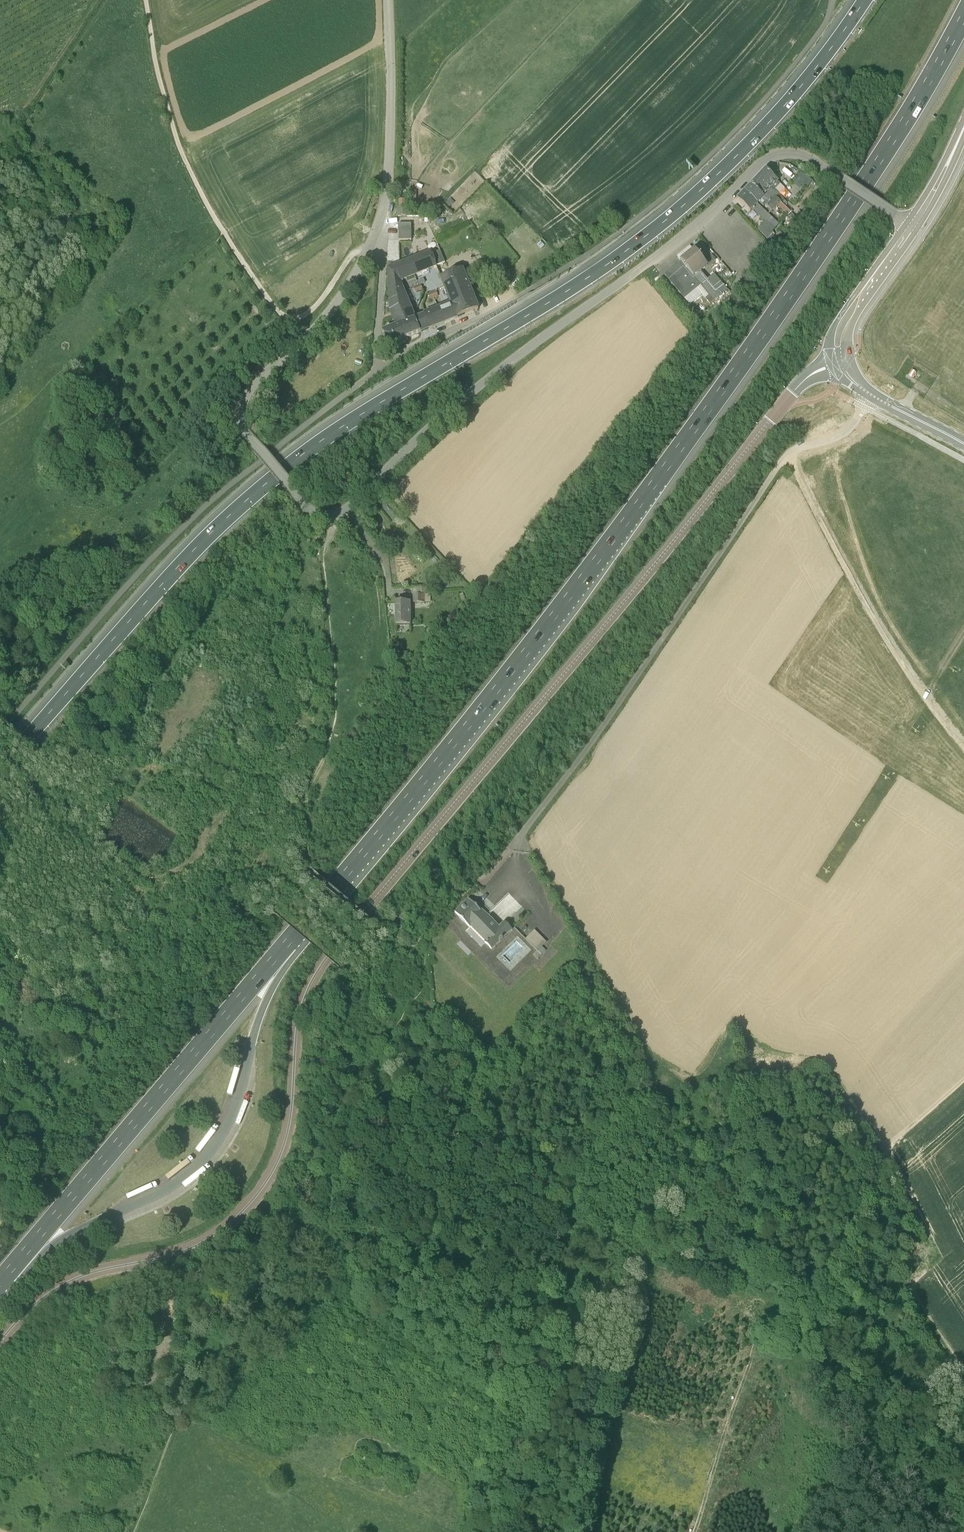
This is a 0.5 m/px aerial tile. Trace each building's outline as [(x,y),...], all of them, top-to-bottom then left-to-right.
[(770,201),(777,193),(774,190),(779,184),(777,182),(778,182),(765,169),(752,183),(769,199),(770,201)] [(795,183),(806,190),(812,180),(801,173),(795,183)] [(763,206),(769,199),(752,183),(744,191),(757,204),(759,202),(763,206)] [(779,223),(757,204),(744,191),(737,199),(750,211),(752,210),(764,221),(757,229),(767,238),(779,223)] [(771,211),(780,202),(775,196),(766,205),(771,211)] [(450,198),(446,203),(450,207),(454,203),(450,198)] [(408,207),(405,207),(400,208),(398,208),(398,217),(408,217),(408,207)] [(399,241),(411,241),(410,223),(398,224),(399,241)] [(716,261),(702,246),(664,278),(685,301),(700,286),(713,302),(728,289),(715,273),(706,280),(701,275),(716,261)] [(401,281),(425,272),(437,267),(435,262),(433,256),(430,251),(395,265),(401,281)] [(389,296),(405,291),(402,286),(401,281),(395,265),(388,267),(389,296)] [(478,309),(462,269),(439,278),(448,300),(449,300),(457,318),(478,309)] [(393,316),(412,309),(405,291),(389,296),(390,310),(393,316)] [(427,330),(444,323),(457,318),(449,300),(448,300),(449,302),(421,313),(427,330)] [(414,316),(412,312),(413,312),(412,309),(393,316),(396,326),(383,330),(386,339),(388,345),(427,330),(421,313),(414,316)] [(384,502),(382,499),(378,502),(394,521),(398,517),(391,510),(395,507),(388,499),(384,502)] [(413,602),(431,602),(431,594),(414,594),(413,602)] [(396,625),(410,625),(410,602),(395,602),(396,625)] [(499,929),(469,898),(453,914),(469,931),(467,933),(481,947),(477,951),(485,958),(513,929),(506,921),(499,929)] [(530,927),(522,935),(538,952),(546,944),(530,927)]
